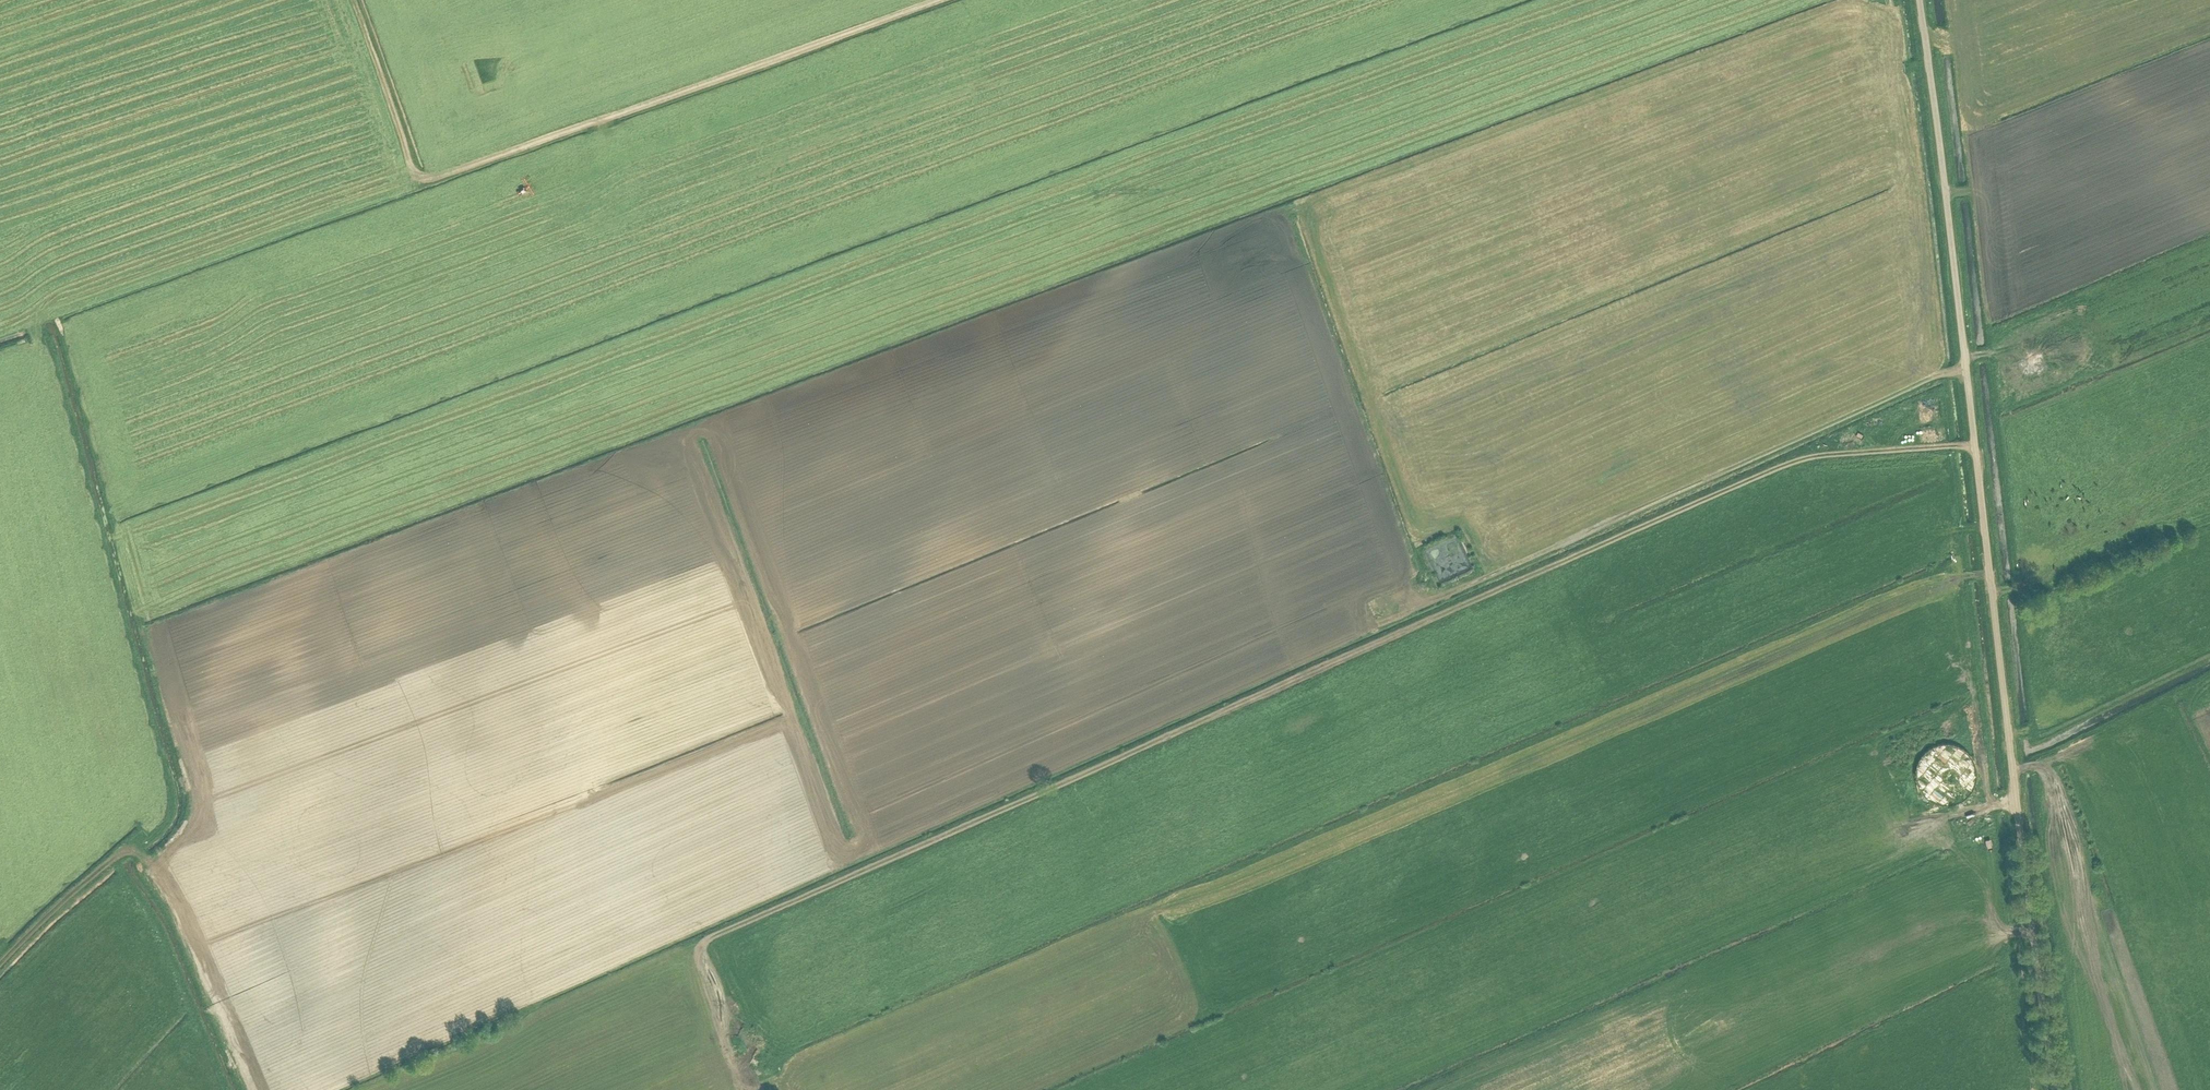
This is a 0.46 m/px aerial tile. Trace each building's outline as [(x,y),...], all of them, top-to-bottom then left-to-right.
[(1468,573),(1463,555),(1450,558),(1449,551),(1434,554),(1441,580),(1468,573)] [(1979,775),(1980,770),(1979,763),(1977,758),(1976,755),(1974,752),(1970,748),(1966,745),(1960,741),(1954,740),(1950,740),(1945,740),(1939,741),(1933,745),(1929,748),(1925,752),(1923,755),(1922,758),(1920,765),(1920,770),(1920,775),(1922,781),(1925,787),(1929,791),(1933,794),(1938,797),(1944,799),(1951,800),(1955,799),(1962,797),(1967,794),(1972,790),(1975,786),(1978,780),(1979,775)]
